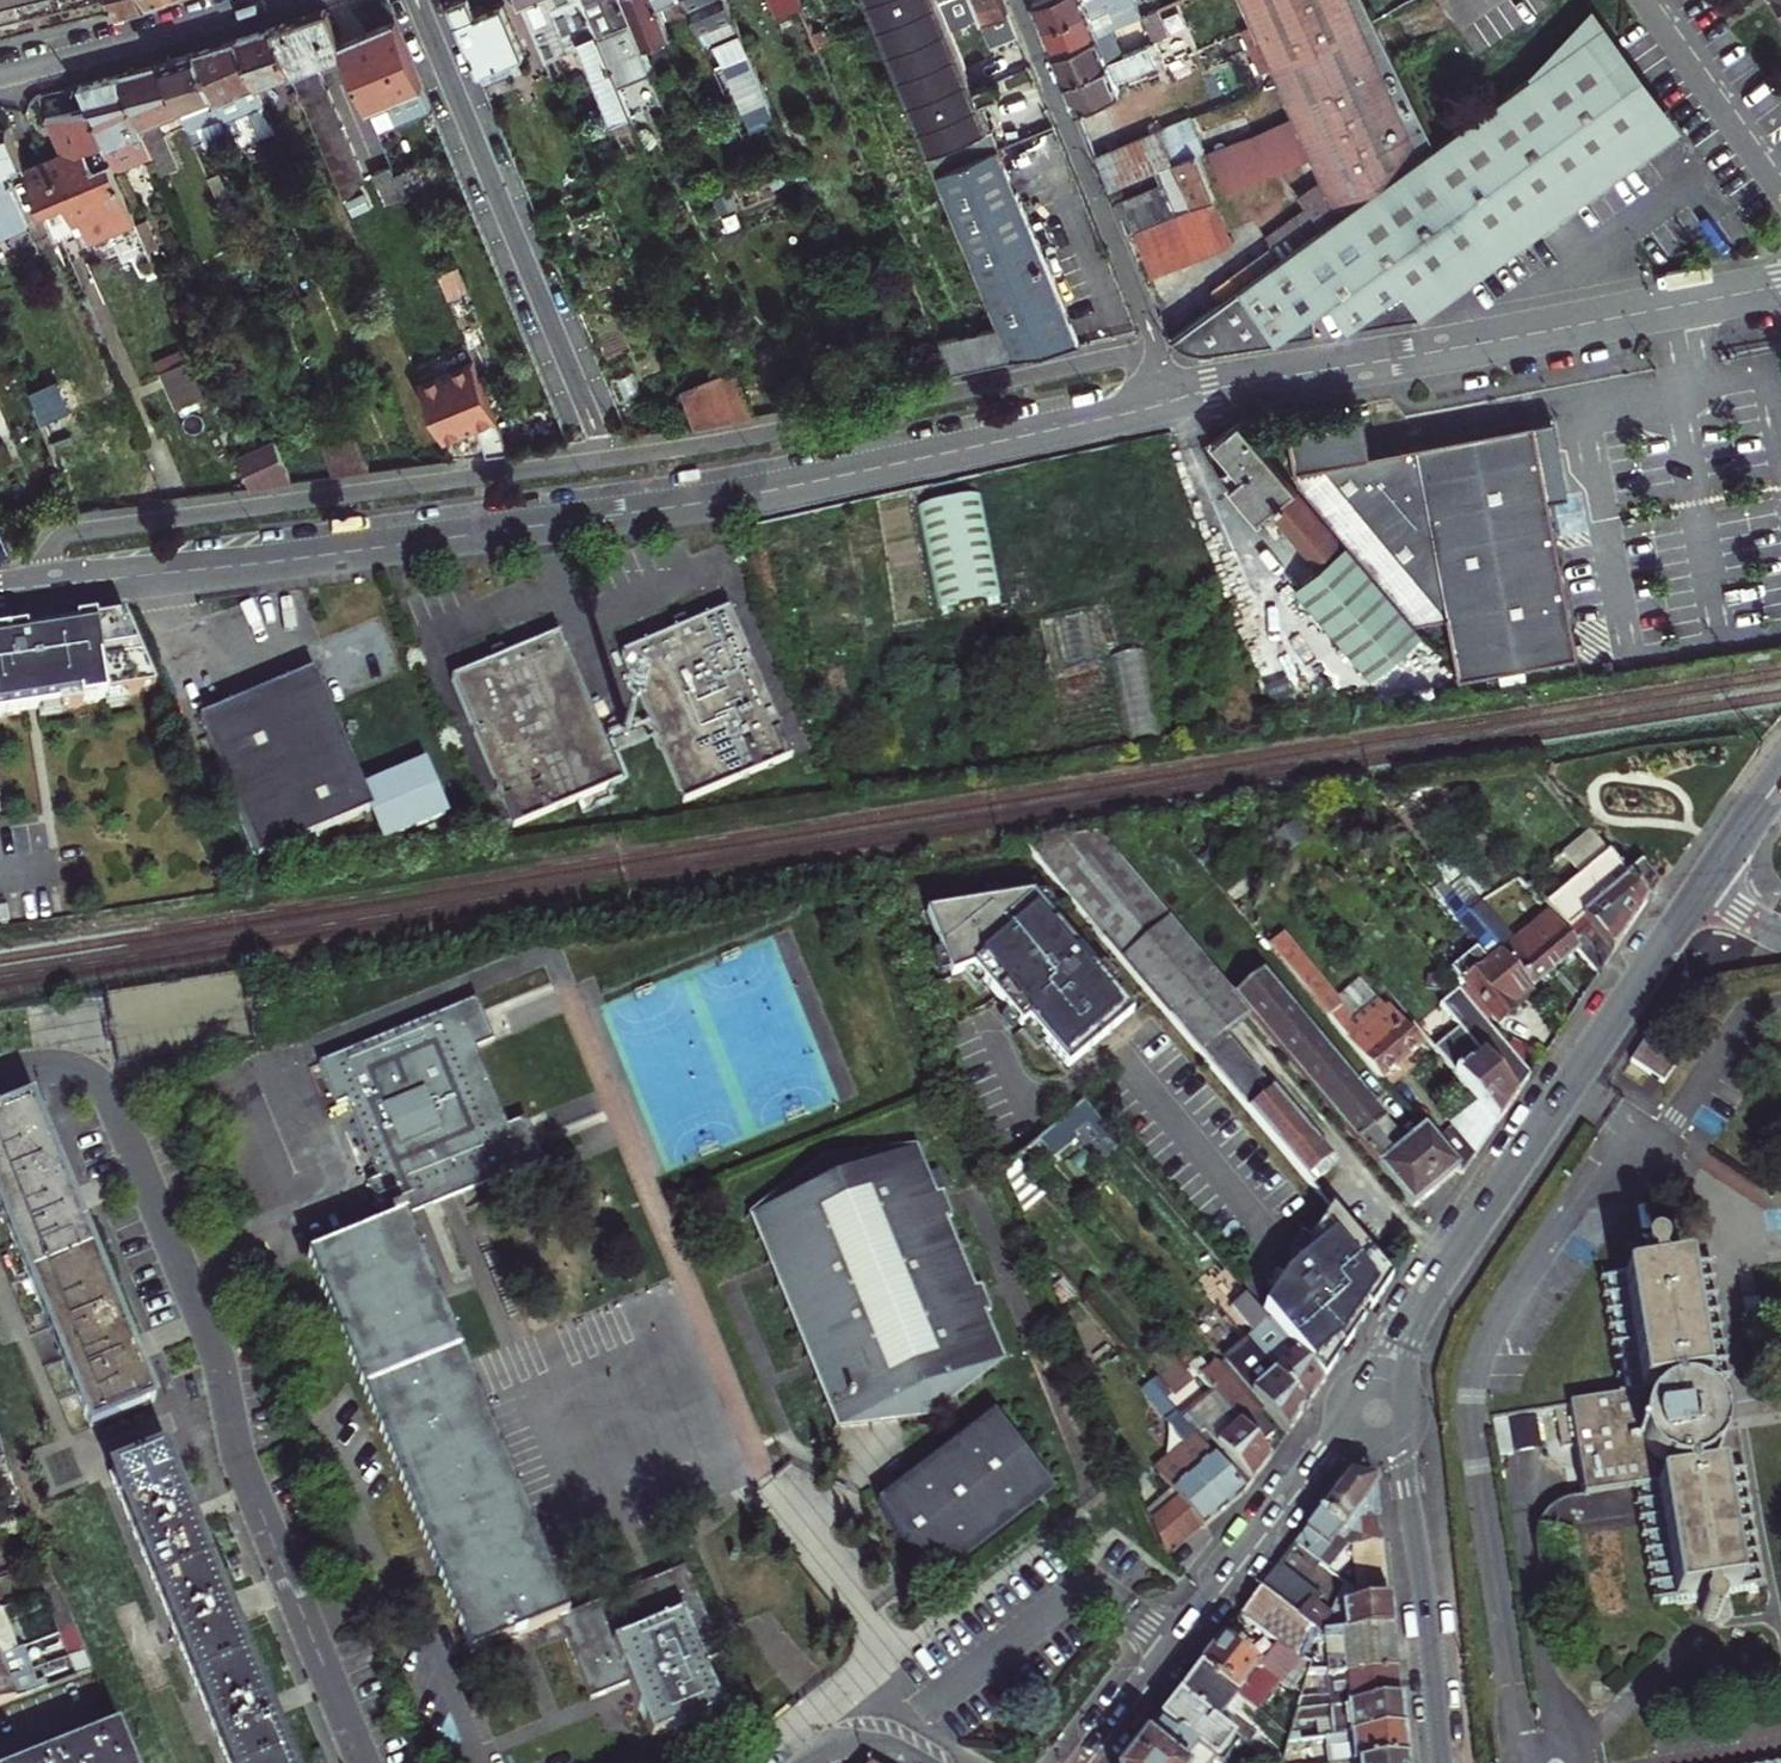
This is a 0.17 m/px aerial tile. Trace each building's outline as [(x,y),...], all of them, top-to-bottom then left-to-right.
[(95,0),(0,0),(0,22),(95,0)] [(121,18),(154,11),(150,0),(117,0),(121,18)] [(154,11),(176,2),(175,0),(150,0),(154,11)] [(486,79),(494,76),(498,79),(515,71),(512,65),(522,61),(523,55),(527,53),(507,5),(481,15),(475,0),(454,0),(486,79)] [(584,0),(523,0),(548,64),(585,48),(631,158),(646,152),(600,39),(584,0)] [(600,39),(617,32),(651,112),(664,106),(641,48),(621,0),(584,0),(600,39)] [(656,0),(621,0),(641,48),(670,36),(661,13),(656,0)] [(726,0),(656,0),(661,13),(688,1),(718,72),(750,58),(726,0)] [(783,20),(804,11),(800,0),(774,0),(783,20)] [(1000,333),(1013,365),(1081,350),(999,147),(982,106),(976,92),(954,40),(948,23),(942,10),(940,4),(939,0),(865,0),(1000,333)] [(985,26),(1009,16),(1003,0),(975,0),(985,26)] [(1033,0),(1044,27),(1066,18),(1066,16),(1103,0),(1034,0),(1033,0)] [(1066,16),(1066,18),(1044,27),(1054,50),(1111,28),(1141,16),(1134,0),(1111,0),(1106,2),(1106,0),(1103,0),(1066,16)] [(1281,0),(1240,0),(1253,28),(1268,60),(1325,181),(1342,216),(1374,193),(1281,0)] [(1402,86),(1360,0),(1281,0),(1374,193),(1434,151),(1402,86)] [(947,1),(940,4),(942,10),(949,7),(947,1)] [(350,54),(347,45),(332,10),(276,30),(299,84),(349,205),(371,181),(326,74),(328,64),(350,54)] [(1144,15),(1154,40),(1168,35),(1157,10),(1144,15)] [(966,15),(948,23),(954,40),(974,31),(966,15)] [(1589,41),(1602,32),(1593,18),(1534,80),(1589,41)] [(347,45),(350,54),(374,112),(427,91),(400,24),(347,45)] [(1111,28),(1054,50),(1065,78),(1109,59),(1121,54),(1111,28)] [(1268,60),(1253,28),(1244,33),(1259,65),(1268,60)] [(285,91),(299,84),(276,30),(240,41),(261,91),(282,82),(285,91)] [(1646,158),(1655,152),(1677,136),(1641,86),(1602,32),(1589,41),(1651,130),(1632,143),(1645,160),(1646,158)] [(1158,49),(1154,40),(1121,54),(1109,59),(1065,78),(1077,108),(1119,90),(1115,80),(1156,63),(1151,52),(1158,49)] [(261,91),(240,41),(199,54),(226,119),(235,140),(248,134),(242,117),(268,107),(261,91)] [(1534,80),(1434,151),(1374,193),(1342,216),(1331,224),(1315,235),(1289,253),(1171,337),(1180,348),(1186,350),(1196,353),(1206,353),(1215,353),(1226,352),(1312,339),(1308,311),(1326,308),(1346,334),(1422,322),(1419,302),(1456,275),(1467,290),(1468,288),(1538,237),(1527,222),(1560,198),(1572,213),(1645,160),(1632,143),(1651,130),(1589,41),(1534,80)] [(199,54),(165,63),(187,115),(194,133),(226,119),(199,54)] [(165,63),(126,74),(149,130),(187,115),(165,63)] [(96,107),(109,139),(117,158),(124,176),(154,163),(159,174),(167,171),(157,147),(149,130),(126,74),(87,85),(96,107)] [(976,92),(982,106),(998,99),(993,85),(976,92)] [(30,171),(47,212),(69,202),(79,224),(89,220),(99,243),(144,224),(137,207),(128,184),(124,176),(117,158),(101,165),(92,146),(109,139),(96,107),(55,118),(70,154),(30,171)] [(1158,131),(1172,165),(1196,156),(1202,153),(1186,119),(1158,131)] [(33,228),(16,187),(13,188),(7,174),(28,165),(12,128),(0,131),(0,242),(33,228)] [(1097,156),(1110,188),(1120,184),(1121,186),(1157,172),(1172,165),(1158,131),(1097,156)] [(173,140),(157,147),(167,171),(169,177),(185,171),(173,140)] [(1172,165),(1157,172),(1163,188),(1127,202),(1138,229),(1214,200),(1196,156),(1172,165)] [(793,164),(765,175),(771,190),(799,178),(793,164)] [(410,199),(397,169),(379,176),(391,207),(410,199)] [(224,178),(214,182),(224,205),(234,201),(224,178)] [(138,180),(128,184),(137,207),(148,201),(138,180)] [(1342,216),(1325,181),(1308,194),(1314,202),(1331,224),(1342,216)] [(1527,222),(1538,237),(1572,213),(1560,198),(1527,222)] [(1331,224),(1314,202),(1299,213),(1315,235),(1331,224)] [(1274,232),(1289,253),(1315,235),(1299,213),(1274,232)] [(1422,322),(1467,290),(1456,275),(1419,302),(1422,322)] [(968,341),(981,373),(1013,365),(1000,333),(968,341)] [(951,380),(981,373),(968,341),(938,348),(951,380)] [(189,344),(156,358),(177,407),(210,393),(189,344)] [(738,378),(681,391),(699,435),(717,432),(757,423),(738,378)] [(73,396),(39,410),(62,463),(96,448),(73,396)] [(1301,449),(1288,451),(1442,615),(1579,588),(1577,573),(1547,407),(1301,449)] [(1246,426),(1239,418),(1225,430),(1214,440),(1235,466),(1226,473),(1234,483),(1230,486),(1259,519),(1271,510),(1316,564),(1341,542),(1297,490),(1298,487),(1246,426)] [(364,448),(327,452),(339,481),(376,476),(364,448)] [(245,466),(256,491),(298,486),(283,449),(245,466)] [(1001,599),(979,496),(919,509),(941,610),(1001,599)] [(0,521),(0,561),(14,555),(0,521)] [(1419,629),(1347,544),(1297,588),(1371,676),(1422,633),(1419,629)] [(686,802),(795,754),(731,607),(622,653),(686,802)] [(159,694),(129,623),(32,638),(32,635),(0,636),(0,720),(63,711),(63,713),(85,710),(85,707),(109,703),(109,701),(159,694)] [(516,828),(624,783),(561,634),(453,681),(516,828)] [(1144,651),(1109,659),(1127,740),(1162,733),(1144,651)] [(250,702),(307,841),(377,812),(390,842),(450,817),(430,767),(370,794),(319,673),(250,702)] [(307,841),(250,702),(203,721),(262,860),(307,841)] [(1613,951),(1648,898),(1627,873),(1608,850),(1548,901),(1571,927),(1584,916),(1613,951)] [(1627,873),(1648,898),(1659,882),(1642,862),(1627,873)] [(1465,881),(1454,890),(1469,908),(1482,901),(1465,881)] [(1482,901),(1469,908),(1473,913),(1484,904),(1482,901)] [(1571,927),(1548,901),(1541,907),(1548,915),(1576,948),(1598,973),(1613,951),(1584,916),(1571,927)] [(1128,1017),(1034,904),(929,918),(957,986),(989,974),(1067,1067),(1128,1017)] [(1516,942),(1484,904),(1473,913),(1533,986),(1576,948),(1548,915),(1516,942)] [(1533,986),(1473,913),(1462,922),(1489,956),(1471,972),(1475,977),(1468,983),(1500,1022),(1516,1010),(1512,1004),(1533,986)] [(1168,918),(1122,960),(1171,1017),(1304,1171),(1309,1177),(1331,1157),(1254,1067),(1278,1046),(1233,994),(1168,918)] [(1267,918),(1255,928),(1374,1068),(1413,1035),(1373,988),(1361,998),(1351,987),(1336,1000),(1267,918)] [(1278,1046),(1416,1206),(1458,1167),(1429,1132),(1425,1127),(1408,1141),(1259,972),(1233,994),(1278,1046)] [(1512,1004),(1516,1010),(1538,992),(1533,986),(1512,1004)] [(1408,992),(1397,1001),(1442,1055),(1453,1046),(1426,1014),(1422,1017),(1416,1010),(1419,1005),(1408,992)] [(570,1612),(520,1492),(406,1213),(544,1157),(526,1116),(507,1124),(475,1047),(494,1039),(477,996),(322,1059),(340,1102),(348,1100),(379,1176),(366,1181),(383,1223),(309,1254),(473,1652),(556,1618),(588,1695),(627,1679),(649,1734),(719,1705),(700,1659),(718,1651),(683,1565),(570,1612)] [(1491,1022),(1446,1060),(1499,1122),(1532,1073),(1491,1022)] [(1645,1036),(1627,1061),(1659,1083),(1677,1058),(1645,1036)] [(1458,1167),(1464,1173),(1495,1127),(1467,1098),(1429,1132),(1458,1167)] [(94,1422),(156,1397),(37,1100),(3,1113),(1,1108),(0,1108),(0,1188),(94,1422)] [(819,1362),(843,1426),(933,1414),(1001,1365),(982,1317),(991,1312),(986,1299),(981,1285),(971,1288),(945,1222),(954,1217),(949,1205),(944,1191),(935,1194),(917,1150),(832,1157),(761,1212),(782,1266),(819,1362)] [(1395,1276),(1347,1220),(1267,1294),(1258,1302),(1324,1380),(1332,1367),(1395,1276)] [(1649,1267),(1663,1253),(1662,1248),(1645,1241),(1637,1253),(1649,1267)] [(1645,1526),(1658,1606),(1710,1598),(1756,1590),(1736,1468),(1704,1473),(1702,1466),(1711,1457),(1718,1447),(1721,1435),(1720,1431),(1720,1426),(1718,1420),(1718,1419),(1718,1417),(1717,1416),(1713,1408),(1706,1401),(1696,1396),(1690,1394),(1689,1385),(1721,1379),(1700,1259),(1649,1267),(1639,1268),(1603,1274),(1624,1395),(1568,1406),(1574,1441),(1583,1494),(1639,1485),(1645,1526)] [(1262,1329),(1250,1339),(1306,1406),(1306,1405),(1324,1380),(1258,1302),(1248,1312),(1262,1329)] [(1228,1359),(1288,1431),(1306,1406),(1250,1339),(1228,1359)] [(1192,1364),(1202,1376),(1257,1442),(1275,1427),(1217,1361),(1209,1367),(1200,1357),(1192,1364)] [(1167,1398),(1199,1436),(1244,1490),(1269,1456),(1257,1442),(1202,1376),(1197,1380),(1200,1384),(1183,1400),(1162,1375),(1154,1382),(1167,1398)] [(1182,1491),(1149,1518),(1154,1528),(1166,1556),(1244,1490),(1199,1436),(1167,1398),(1159,1406),(1189,1441),(1176,1453),(1178,1456),(1164,1467),(1182,1491)] [(1574,1441),(1568,1405),(1554,1408),(1560,1444),(1574,1441)] [(1538,1413),(1497,1416),(1500,1450),(1541,1446),(1538,1413)] [(908,1548),(943,1581),(1054,1495),(1034,1452),(999,1424),(890,1508),(908,1548)] [(114,1469),(231,1762),(289,1762),(164,1449),(114,1469)] [(1443,1454),(1445,1470),(1454,1469),(1453,1453),(1443,1454)] [(1354,1593),(1355,1578),(1340,1566),(1349,1551),(1346,1549),(1352,1540),(1362,1542),(1363,1550),(1384,1549),(1378,1489),(1362,1487),(1347,1485),(1295,1552),(1346,1592),(1354,1598),(1354,1593)] [(1356,1551),(1356,1565),(1385,1563),(1384,1549),(1363,1550),(1356,1551)] [(1356,1565),(1355,1578),(1387,1577),(1385,1563),(1356,1565)] [(1387,1577),(1355,1578),(1354,1593),(1388,1592),(1387,1577)] [(58,1609),(72,1603),(65,1583),(50,1589),(58,1609)] [(1312,1610),(1300,1625),(1318,1639),(1393,1635),(1390,1607),(1367,1608),(1354,1598),(1346,1592),(1340,1612),(1344,1613),(1343,1618),(1333,1620),(1330,1624),(1312,1610)] [(1354,1593),(1354,1598),(1367,1608),(1390,1607),(1388,1592),(1354,1593)] [(1318,1639),(1300,1625),(1262,1596),(1251,1611),(1241,1624),(1287,1660),(1311,1679),(1309,1684),(1331,1683),(1398,1680),(1393,1635),(1318,1639)] [(1722,1616),(1723,1611),(1722,1606),(1720,1602),(1715,1599),(1710,1598),(1705,1599),(1701,1601),(1698,1606),(1697,1611),(1698,1616),(1701,1620),(1705,1623),(1710,1624),(1715,1623),(1719,1620),(1722,1616)] [(6,1629),(1,1616),(21,1609),(18,1602),(0,1609),(0,1631),(6,1629)] [(63,1631),(80,1624),(72,1603),(58,1609),(54,1611),(63,1631)] [(0,1631),(0,1656),(15,1650),(10,1638),(15,1636),(12,1627),(6,1629),(0,1631)] [(89,1645),(71,1652),(79,1673),(97,1666),(89,1645)] [(23,1671),(17,1659),(23,1656),(20,1648),(15,1650),(0,1656),(0,1680),(23,1671)] [(1271,1688),(1221,1650),(1201,1676),(1242,1707),(1251,1714),(1271,1688)] [(1275,1677),(1304,1700),(1309,1684),(1311,1679),(1287,1660),(1275,1677)] [(31,1692),(27,1679),(31,1677),(28,1669),(23,1671),(0,1680),(0,1704),(31,1692)] [(1180,1703),(1251,1759),(1259,1748),(1229,1724),(1242,1707),(1201,1676),(1180,1703)] [(1398,1680),(1331,1683),(1332,1702),(1304,1703),(1300,1715),(1334,1714),(1401,1710),(1398,1680)] [(1206,1762),(1248,1762),(1251,1759),(1180,1703),(1162,1727),(1206,1762)] [(1334,1714),(1335,1743),(1404,1739),(1401,1710),(1334,1714)] [(120,1724),(25,1762),(136,1762),(120,1724)] [(1162,1727),(1147,1746),(1168,1762),(1206,1762),(1162,1727)] [(1404,1739),(1335,1743),(1291,1745),(1286,1762),(1406,1762),(1404,1739)] [(1147,1746),(1135,1762),(1168,1762),(1147,1746)]
